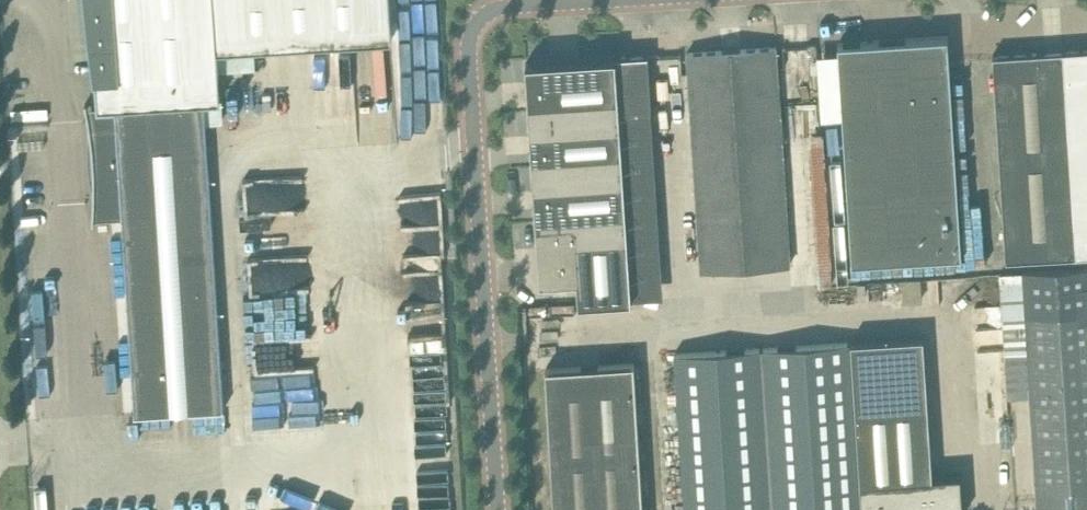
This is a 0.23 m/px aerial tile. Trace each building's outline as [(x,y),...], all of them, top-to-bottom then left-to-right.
[(98,107),(205,100),(220,99),(217,49),(392,38),(390,0),(91,0),(98,107)] [(948,35),(838,42),(852,261),(962,254),(948,35)] [(739,290),(790,286),(777,67),(776,45),(687,51),(689,73),(702,269),(738,267),(739,290)] [(993,54),(1007,259),(1086,253),(1086,48),(993,54)] [(648,54),(616,56),(620,110),(652,109),(648,54)] [(620,110),(616,56),(612,56),(526,62),(530,117),(620,110)] [(205,100),(98,107),(87,108),(86,103),(85,103),(88,120),(90,134),(92,157),(93,180),(94,193),(93,207),(92,223),(94,224),(94,220),(122,218),(135,414),(224,408),(205,100)] [(533,171),(623,164),(620,110),(530,117),(533,171)] [(537,224),(627,218),(623,164),(533,171),(537,224)] [(296,206),(295,176),(243,179),(244,211),(256,211),(257,242),(266,242),(266,252),(289,251),(288,229),(308,228),(307,206),(296,206)] [(632,298),(627,218),(537,224),(540,280),(577,278),(579,301),(632,298)] [(1001,274),(1007,396),(1031,395),(1038,509),(1061,509),(1068,509),(1086,509),(1086,268),(1001,274)] [(314,291),(254,293),(255,335),(315,333),(314,291)] [(685,509),(963,509),(961,474),(933,476),(923,336),(674,350),(685,509)] [(633,363),(546,368),(555,509),(643,509),(633,363)]
